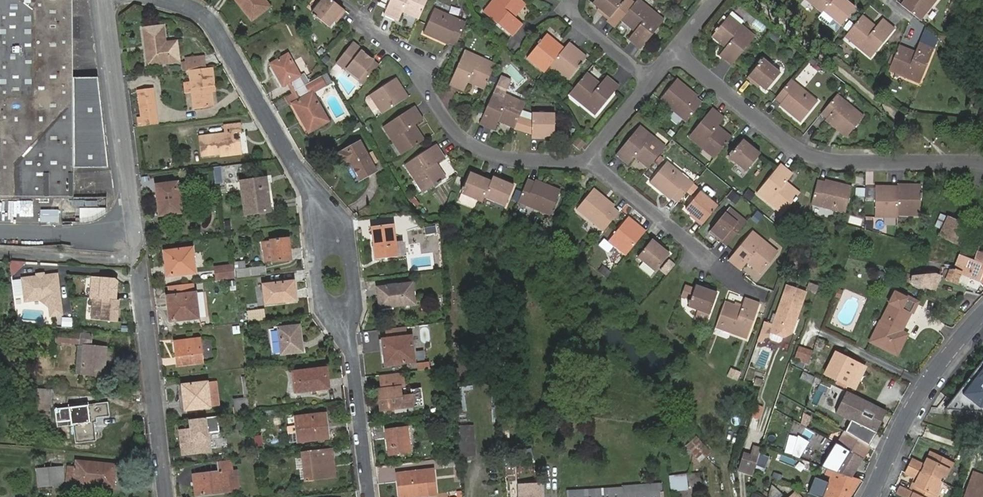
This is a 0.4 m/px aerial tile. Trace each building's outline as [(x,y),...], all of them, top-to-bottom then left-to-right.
[(76,195),(76,167),(110,167),(99,79),(75,79),(75,0),(0,0),(0,195),(76,195)] [(253,16),(271,2),(269,0),(241,0),(253,16)] [(333,0),(321,0),(311,12),(329,26),(334,20),(339,14),(341,15),(345,10),(333,0)] [(429,0),(393,0),(387,14),(401,20),(405,11),(421,18),(429,0)] [(484,11),(513,34),(523,22),(515,16),(526,3),(523,0),(493,0),(484,11)] [(599,8),(605,13),(603,15),(609,20),(608,21),(615,28),(622,19),(634,4),(629,0),(596,0),(593,3),(599,8)] [(642,0),(638,0),(637,1),(648,11),(651,8),(642,0)] [(822,12),(824,11),(832,0),(807,0),(822,12)] [(824,11),(842,25),(857,7),(851,2),(848,0),(832,0),(824,11)] [(922,21),(938,0),(906,0),(902,4),(922,21)] [(648,11),(637,1),(634,4),(622,19),(635,30),(629,39),(641,48),(665,19),(651,8),(648,11)] [(457,44),(467,21),(435,7),(424,32),(438,38),(439,36),(450,40),(457,44)] [(731,15),(728,19),(739,28),(742,25),(731,15)] [(877,26),(863,15),(848,33),(859,41),(857,45),(871,56),(894,27),(883,18),(877,26)] [(739,28),(728,19),(713,37),(726,48),(720,55),(731,64),(756,35),(742,25),(739,28)] [(144,26),(146,43),(149,42),(150,46),(146,47),(148,62),(179,59),(177,42),(165,43),(165,40),(163,24),(144,26)] [(526,58),(544,73),(548,68),(563,49),(555,42),(557,40),(547,32),(526,58)] [(848,33),(845,36),(857,45),(859,41),(848,33)] [(364,84),(380,64),(374,59),(364,52),(367,49),(355,40),(337,63),(364,84)] [(899,44),(891,66),(904,72),(903,76),(919,82),(933,47),(919,41),(915,51),(899,44)] [(563,49),(548,68),(566,82),(587,56),(578,49),(576,51),(567,44),(563,49)] [(364,52),(374,59),(376,56),(367,49),(364,52)] [(290,78),(294,86),(305,80),(288,50),(271,60),(283,81),(290,78)] [(485,88),(495,67),(480,60),(482,57),(465,50),(451,84),(465,90),(469,81),(485,88)] [(185,55),(186,67),(189,67),(207,65),(205,53),(185,55)] [(495,67),(496,63),(482,57),(480,60),(495,67)] [(753,80),(759,85),(765,90),(780,72),(762,57),(746,77),(751,82),(753,80)] [(189,67),(191,80),(192,89),(194,106),(213,103),(211,89),(210,84),(211,84),(215,84),(212,64),(207,65),(189,67)] [(891,66),(889,70),(903,76),(904,72),(891,66)] [(587,72),(573,91),(584,100),(581,104),(594,115),(618,85),(607,76),(600,84),(587,72)] [(326,73),(320,77),(325,86),(332,82),(326,73)] [(515,129),(525,107),(511,101),(513,97),(519,84),(502,76),(481,125),(495,131),(499,122),(515,129)] [(377,109),(382,115),(407,98),(400,88),(403,87),(397,77),(369,96),(366,98),(365,101),(372,112),(377,109)] [(659,99),(687,122),(703,103),(697,98),(688,90),(690,88),(678,77),(659,99)] [(818,100),(792,78),(776,98),(782,102),(790,110),(789,112),(801,122),(818,100)] [(305,80),(294,86),(300,95),(293,99),(309,127),(329,116),(313,88),(310,89),(305,80)] [(156,111),(154,93),(149,93),(149,87),(138,88),(143,122),(157,121),(156,111)] [(699,95),(690,88),(688,90),(697,98),(699,95)] [(573,91),(569,94),(581,104),(584,100),(573,91)] [(865,115),(838,93),(821,112),(827,117),(837,125),(835,128),(846,137),(865,115)] [(511,101),(525,107),(526,103),(513,97),(511,101)] [(780,104),(789,112),(790,110),(782,102),(780,104)] [(398,139),(406,152),(426,139),(416,125),(424,119),(416,107),(385,127),(394,142),(398,139)] [(706,145),(718,154),(733,136),(719,125),(726,117),(714,108),(690,137),(703,148),(706,145)] [(540,136),(548,136),(556,136),(557,113),(534,112),(533,139),(540,139),(540,136)] [(837,125),(827,117),(825,120),(835,128),(837,125)] [(225,131),(198,134),(200,153),(218,151),(242,148),(240,135),(234,136),(234,135),(234,130),(240,129),(242,129),(241,120),(224,123),(225,131)] [(649,169),(664,151),(651,141),(654,138),(641,126),(617,155),(628,165),(635,157),(649,169)] [(348,154),(350,158),(360,175),(377,166),(361,136),(339,148),(343,157),(348,154)] [(750,144),(751,141),(746,137),(729,157),(747,172),(761,154),(755,149),(750,144)] [(573,145),(580,150),(586,143),(579,138),(573,145)] [(664,151),(666,148),(654,138),(651,141),(664,151)] [(394,142),(403,155),(406,152),(398,139),(394,142)] [(405,165),(415,179),(418,177),(426,189),(446,177),(437,162),(445,156),(437,144),(405,165)] [(715,158),(718,154),(706,145),(703,148),(715,158)] [(678,203),(694,183),(668,162),(650,183),(662,193),(663,191),(673,198),(678,203)] [(774,200),(785,210),(800,192),(787,181),(793,173),(782,163),(757,192),(771,204),(774,200)] [(220,166),(212,167),(215,183),(222,182),(220,166)] [(461,194),(483,203),(485,198),(493,179),(487,176),(486,179),(478,176),(470,172),(461,194)] [(493,179),(485,198),(507,207),(516,186),(508,183),(501,180),(502,177),(495,174),(493,179)] [(241,180),(245,213),(271,210),(267,176),(241,180)] [(418,177),(415,179),(423,191),(426,189),(418,177)] [(156,182),(159,212),(182,210),(178,179),(156,182)] [(818,179),(811,204),(845,213),(852,185),(838,182),(837,185),(826,182),(818,179)] [(528,181),(518,204),(551,218),(561,192),(548,186),(547,189),(536,185),(528,181)] [(876,217),(898,218),(899,188),(899,187),(888,187),(888,184),(876,184),(876,217)] [(898,218),(898,219),(922,220),(922,186),(910,186),(910,189),(899,188),(898,218)] [(576,210),(604,232),(620,212),(614,207),(605,200),(606,197),(595,188),(576,210)] [(663,191),(662,193),(671,201),(673,198),(663,191)] [(735,203),(740,197),(731,191),(726,197),(735,203)] [(701,226),(717,206),(701,192),(686,210),(692,215),(698,219),(696,221),(701,226)] [(616,205),(606,197),(605,200),(614,207),(616,205)] [(782,214),(785,210),(774,200),(771,204),(782,214)] [(728,245),(747,221),(730,207),(709,232),(718,240),(720,238),(728,245)] [(38,222),(58,223),(58,209),(39,209),(38,222)] [(947,215),(939,234),(958,243),(961,236),(961,235),(966,225),(947,215)] [(608,243),(625,257),(645,233),(636,225),(638,223),(629,217),(608,243)] [(374,223),(378,255),(406,252),(404,236),(398,237),(396,220),(374,223)] [(764,245),(767,242),(753,230),(728,261),(740,270),(747,262),(760,273),(775,255),(764,245)] [(263,238),(264,250),(266,251),(268,259),(293,256),(290,235),(263,238)] [(659,244),(660,242),(655,237),(638,257),(656,273),(671,255),(664,249),(659,244)] [(778,251),(767,242),(764,245),(775,255),(778,251)] [(169,261),(165,261),(167,275),(195,271),(192,246),(168,248),(169,261)] [(959,255),(953,271),(942,272),(940,279),(956,284),(959,274),(982,282),(982,279),(982,270),(980,269),(982,261),(982,255),(977,253),(975,260),(959,255)] [(9,274),(24,275),(25,262),(11,261),(9,274)] [(237,278),(265,273),(264,265),(245,268),(244,261),(234,262),(237,278)] [(215,280),(234,278),(232,264),(213,266),(215,280)] [(57,275),(22,279),(25,302),(40,300),(49,308),(50,316),(62,315),(57,275)] [(911,276),(910,282),(930,290),(936,275),(915,276),(914,277),(911,276)] [(114,279),(90,277),(89,298),(92,299),(90,320),(118,323),(119,301),(116,301),(118,281),(114,279)] [(265,282),(268,300),(297,296),(295,278),(265,282)] [(380,283),(383,304),(417,299),(415,279),(380,283)] [(701,289),(702,286),(695,284),(686,308),(708,316),(716,294),(708,291),(701,289)] [(804,292),(786,286),(772,331),(784,335),(792,332),(804,292)] [(170,304),(172,320),(198,317),(195,292),(167,295),(168,304),(170,304)] [(899,336),(901,332),(916,303),(895,293),(891,302),(882,320),(881,320),(871,341),(897,355),(902,344),(901,343),(899,336)] [(724,302),(716,324),(730,329),(729,333),(746,339),(758,304),(744,299),(741,308),(724,302)] [(246,321),(264,318),(263,308),(244,311),(246,321)] [(270,327),(273,352),(303,348),(299,323),(270,327)] [(716,324),(714,328),(729,333),(730,329),(716,324)] [(385,335),(387,353),(390,353),(391,359),(417,356),(414,331),(385,335)] [(907,335),(901,332),(899,336),(901,343),(902,344),(907,335)] [(72,335),(58,334),(57,342),(58,341),(91,345),(92,335),(78,333),(78,336),(72,335)] [(178,341),(181,364),(207,361),(204,338),(178,341)] [(822,350),(825,341),(817,338),(814,348),(822,350)] [(76,346),(74,373),(82,374),(84,347),(76,346)] [(797,346),(793,360),(808,363),(811,349),(797,346)] [(84,347),(82,374),(104,376),(107,350),(84,347)] [(809,363),(819,367),(824,354),(814,350),(809,363)] [(834,350),(821,374),(840,384),(842,381),(854,387),(865,366),(834,350)] [(416,362),(416,370),(429,369),(428,361),(416,362)] [(981,363),(958,392),(962,394),(949,410),(982,412),(982,364),(981,363)] [(324,378),(327,378),(326,367),(294,371),(296,391),(325,387),(324,378)] [(730,367),(726,376),(737,381),(740,371),(730,367)] [(408,380),(407,368),(384,370),(385,382),(387,396),(383,397),(384,404),(425,399),(423,382),(414,383),(415,388),(405,390),(404,381),(408,380)] [(802,372),(800,379),(811,383),(813,376),(802,372)] [(183,385),(186,410),(211,406),(208,382),(183,385)] [(31,390),(30,403),(53,405),(54,392),(31,390)] [(886,411),(846,392),(841,401),(836,412),(851,420),(844,431),(845,431),(849,434),(869,447),(877,433),(875,431),(886,411)] [(69,406),(72,426),(74,426),(77,444),(96,441),(94,423),(96,423),(96,418),(109,416),(107,404),(81,408),(80,405),(69,406)] [(296,416),(299,440),(327,436),(325,421),(329,420),(328,412),(296,416)] [(813,417),(804,412),(801,424),(807,427),(813,417)] [(218,415),(188,419),(189,428),(178,429),(181,455),(211,452),(209,432),(220,431),(218,415)] [(271,418),(272,426),(281,425),(280,417),(271,418)] [(390,425),(392,443),(395,443),(396,449),(429,445),(425,421),(390,425)] [(804,428),(801,434),(812,438),(805,455),(813,458),(823,436),(804,428)] [(847,437),(841,446),(862,458),(869,447),(849,434),(847,437)] [(810,442),(798,435),(793,455),(800,457),(810,442)] [(707,453),(702,449),(698,445),(695,449),(698,452),(696,454),(701,459),(707,453)] [(862,458),(841,446),(828,468),(829,469),(851,476),(862,458)] [(335,457),(334,447),(306,451),(309,480),(338,477),(336,466),(334,467),(333,457),(335,457)] [(910,465),(939,478),(942,473),(947,475),(953,460),(932,451),(926,464),(913,459),(910,465)] [(461,461),(461,453),(446,455),(447,462),(461,461)] [(769,456),(760,453),(756,465),(765,469),(769,456)] [(756,462),(740,458),(737,469),(737,470),(753,475),(756,465),(756,462)] [(96,481),(109,483),(110,467),(79,463),(79,468),(71,467),(68,490),(77,491),(77,485),(95,487),(96,481)] [(405,477),(407,493),(433,490),(430,465),(401,469),(402,477),(405,477)] [(942,486),(937,484),(939,478),(910,465),(907,472),(917,477),(920,478),(914,492),(926,496),(937,496),(942,486)] [(61,468),(37,469),(39,488),(62,486),(61,468)] [(859,479),(851,476),(829,469),(827,474),(830,476),(828,482),(817,478),(811,494),(820,496),(849,496),(859,479)] [(195,475),(196,483),(199,483),(200,496),(232,490),(229,470),(195,475)] [(668,476),(670,492),(688,490),(686,474),(668,476)] [(974,474),(965,496),(982,496),(982,478),(974,474)] [(917,477),(911,490),(914,492),(920,478),(917,477)] [(543,483),(534,483),(534,486),(517,487),(518,496),(544,496),(543,483)] [(914,492),(911,490),(902,486),(899,493),(907,496),(926,496),(914,492)] [(596,490),(597,496),(659,496),(659,491),(624,493),(624,488),(596,490)]
